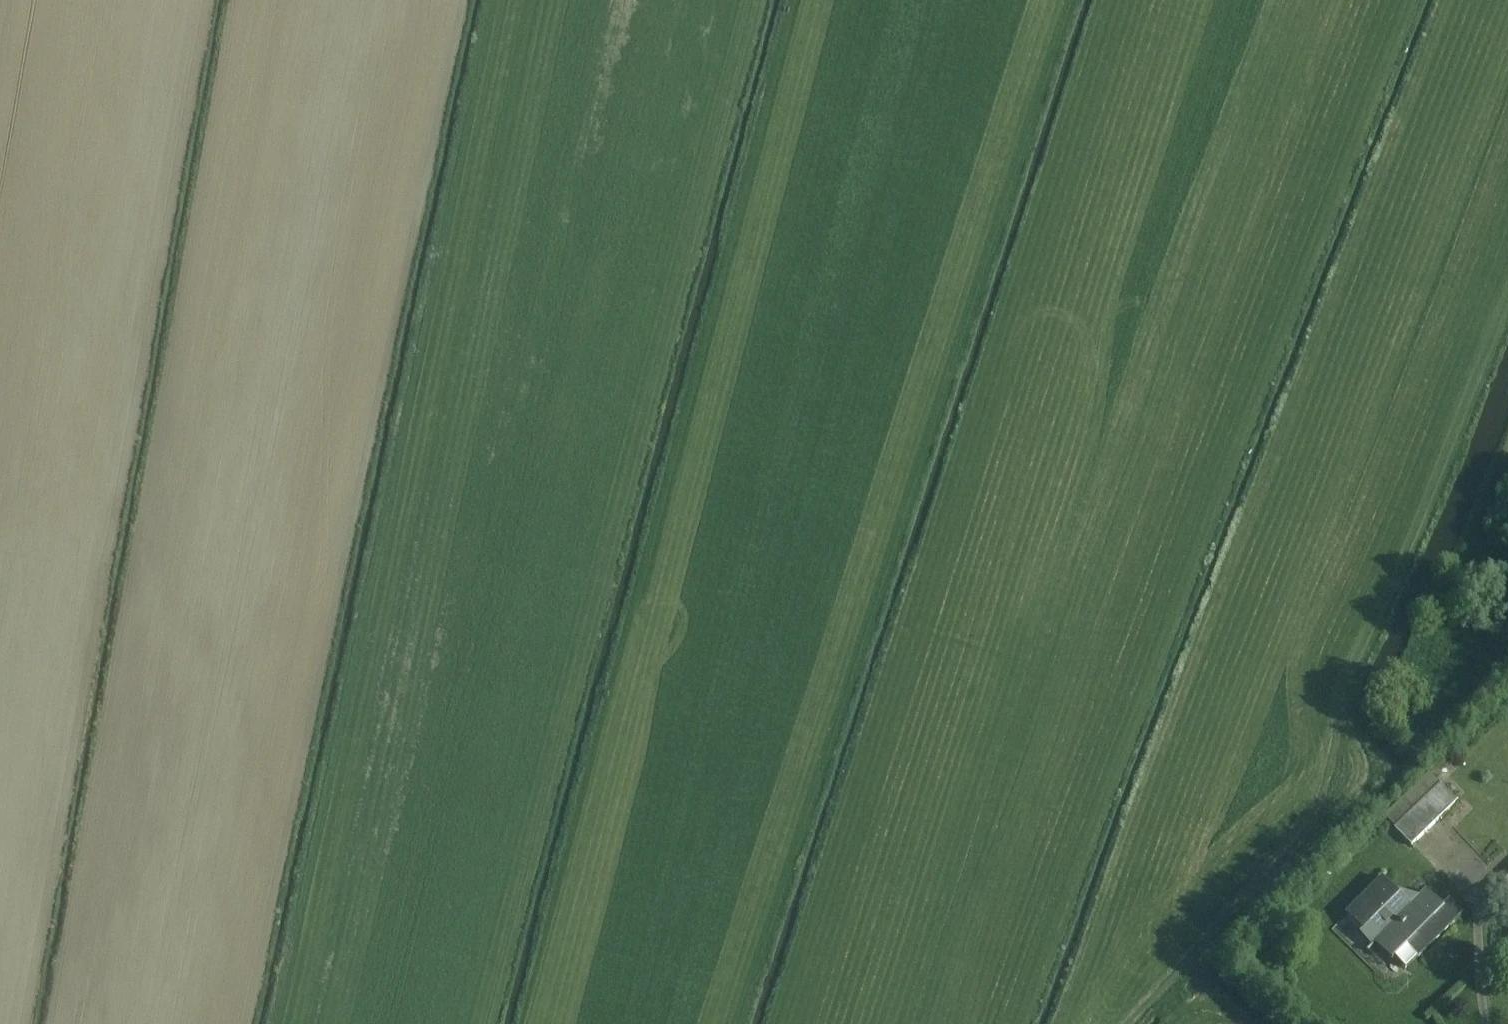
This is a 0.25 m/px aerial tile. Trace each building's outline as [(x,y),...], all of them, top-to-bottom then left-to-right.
[(1395,827),(1394,829),(1410,846),(1412,844),(1438,819),(1457,801),(1440,784),(1395,827)] [(1382,878),(1346,915),(1363,931),(1359,935),(1360,936),(1370,946),(1372,948),(1376,944),(1386,954),(1393,961),(1396,959),(1404,967),(1406,970),(1462,914),(1450,902),(1444,908),(1426,890),(1419,897),(1410,907),(1400,897),(1401,896),(1396,891),(1382,878)] [(1498,889),(1507,899),(1507,879),(1498,889)]
